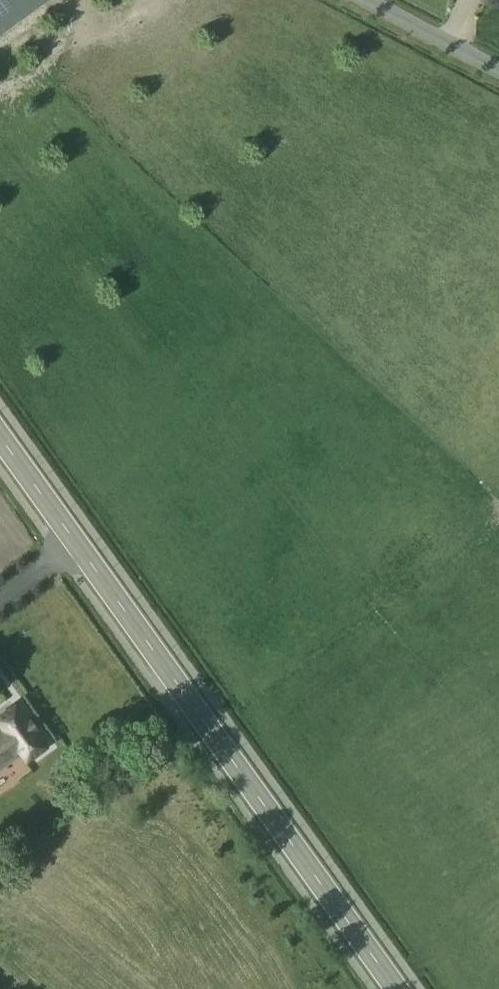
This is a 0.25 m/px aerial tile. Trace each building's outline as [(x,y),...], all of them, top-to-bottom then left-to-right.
[(45,0),(0,0),(0,33),(45,0)] [(1,754),(7,764),(21,754),(26,760),(45,746),(33,729),(35,727),(29,720),(27,721),(14,704),(0,714),(0,755),(1,754)]
